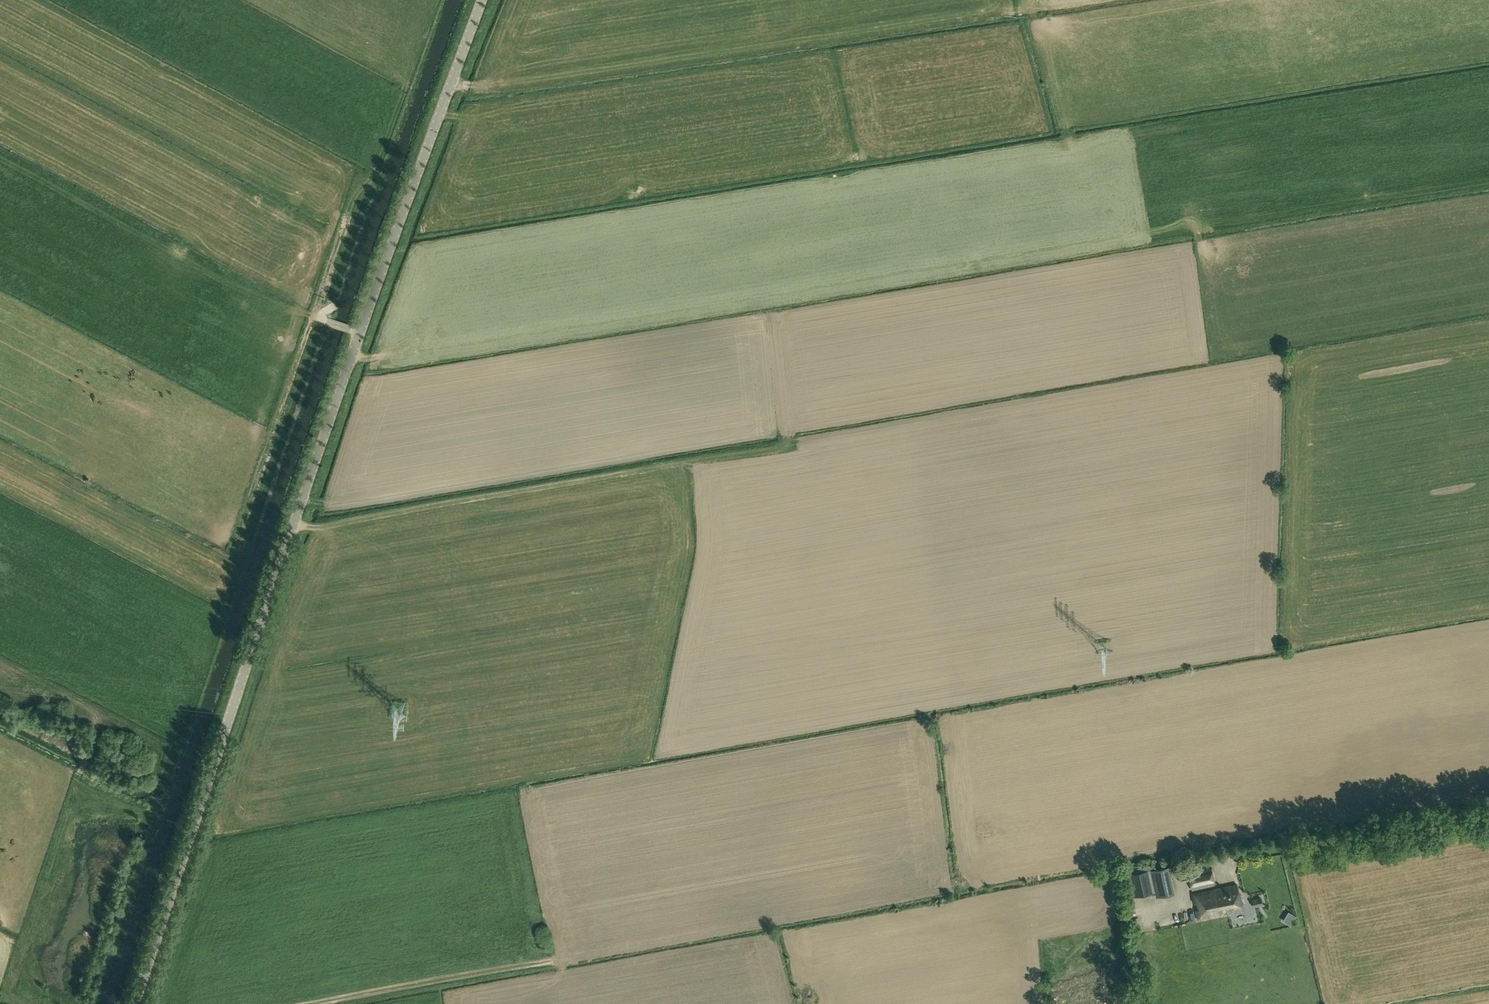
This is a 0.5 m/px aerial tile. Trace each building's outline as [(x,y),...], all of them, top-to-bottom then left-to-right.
[(1131,874),(1135,896),(1152,892),(1152,891),(1155,891),(1156,897),(1174,893),(1169,866),(1150,870),(1131,874)] [(1211,866),(1188,871),(1193,890),(1215,885),(1211,866)] [(1199,919),(1227,913),(1227,912),(1243,909),(1237,884),(1194,894),(1195,902),(1197,902),(1199,909),(1196,911),(1199,919)] [(1280,895),(1281,886),(1273,885),(1271,894),(1280,895)] [(1254,906),(1263,904),(1261,897),(1252,899),(1254,906)] [(80,987),(78,993),(89,997),(91,991),(80,987)]
